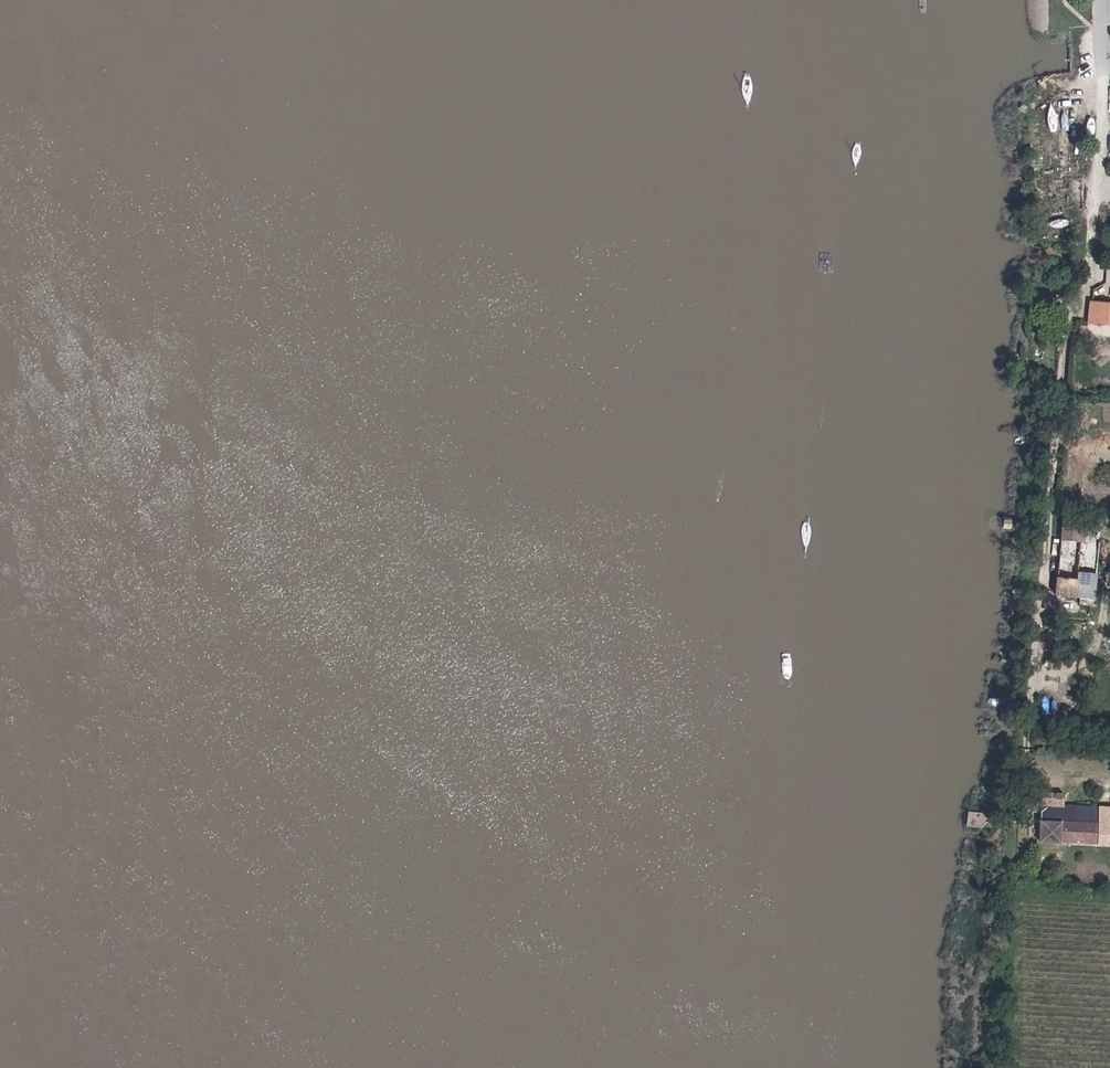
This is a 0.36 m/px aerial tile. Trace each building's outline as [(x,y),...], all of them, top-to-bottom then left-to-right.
[(1092,300),(1090,320),(1109,323),(1109,303),(1092,300)] [(1094,596),(1101,522),(1062,518),(1056,592),(1094,596)] [(1108,817),(1108,803),(1066,802),(1066,790),(1043,790),(1042,836),(1100,838),(1101,817),(1108,817)] [(1108,803),(1108,817),(1101,817),(1100,838),(1109,838),(1109,803),(1108,803)]
